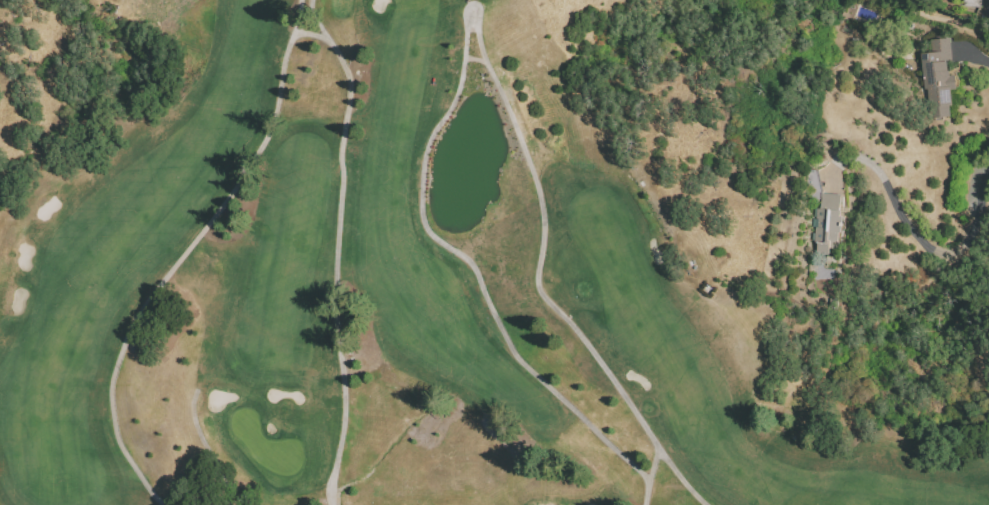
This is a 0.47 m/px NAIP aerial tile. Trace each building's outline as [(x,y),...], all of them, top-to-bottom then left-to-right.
[(966,1),(957,0),(984,0),(983,9),(965,7),(966,1)] [(933,42),(953,41),(954,64),(950,64),(950,77),(957,77),(958,91),(953,91),(954,108),(951,108),(951,119),(934,120),(934,109),(930,109),(929,91),(924,92),(922,55),(933,54),(933,42)] [(836,196),(842,197),(841,218),(844,218),(843,236),(841,236),(840,254),(837,254),(831,254),(831,257),(817,256),(817,245),(815,245),(816,230),(819,230),(819,221),(817,221),(818,210),(822,210),(823,196),(836,196)]
